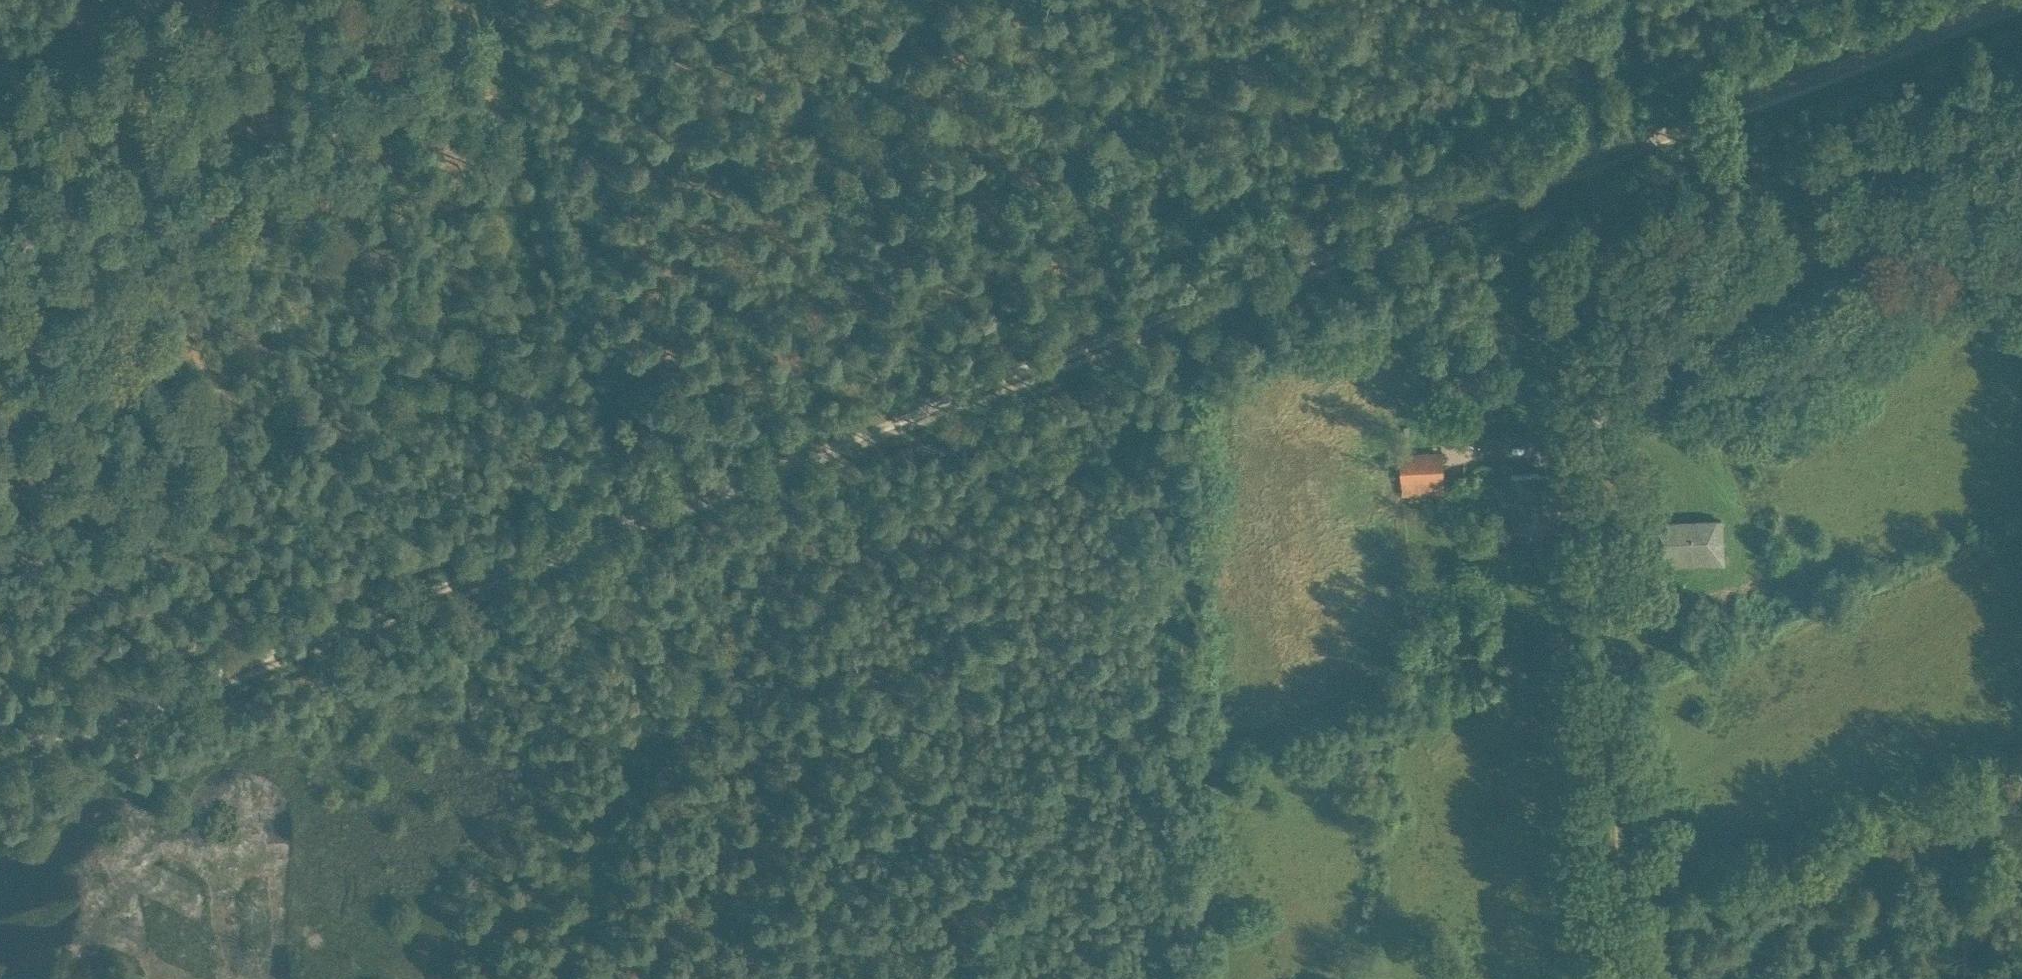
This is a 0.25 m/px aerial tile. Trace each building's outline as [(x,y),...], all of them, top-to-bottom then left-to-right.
[(1402,495),(1444,494),(1443,450),(1401,452),(1402,495)] [(1653,565),(1673,565),(1724,562),(1722,519),(1651,522),(1653,565)]
